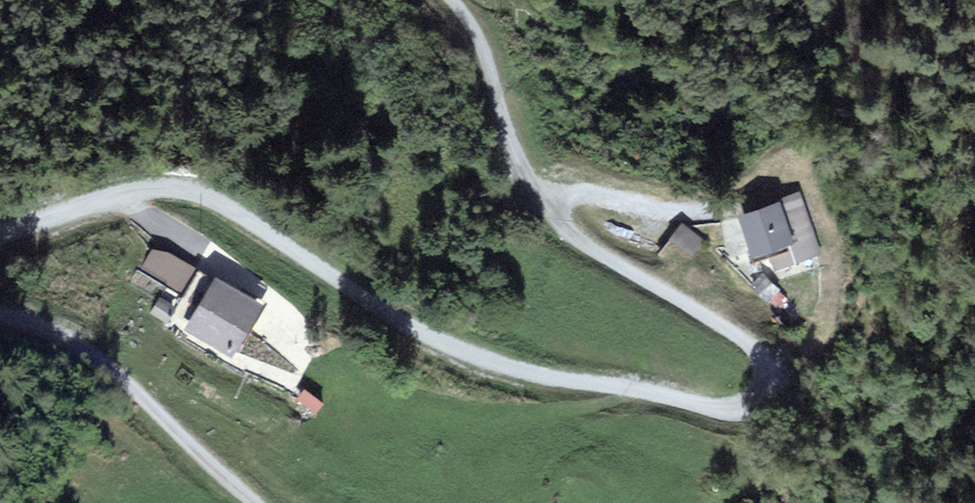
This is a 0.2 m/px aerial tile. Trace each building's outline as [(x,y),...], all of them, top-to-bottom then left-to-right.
[(822,258),(803,199),(740,219),(758,278),(822,258)] [(679,220),(662,252),(687,265),(704,233),(679,220)] [(172,282),(183,257),(152,243),(141,268),(172,282)] [(263,302),(215,275),(184,330),(232,358),(263,302)]
